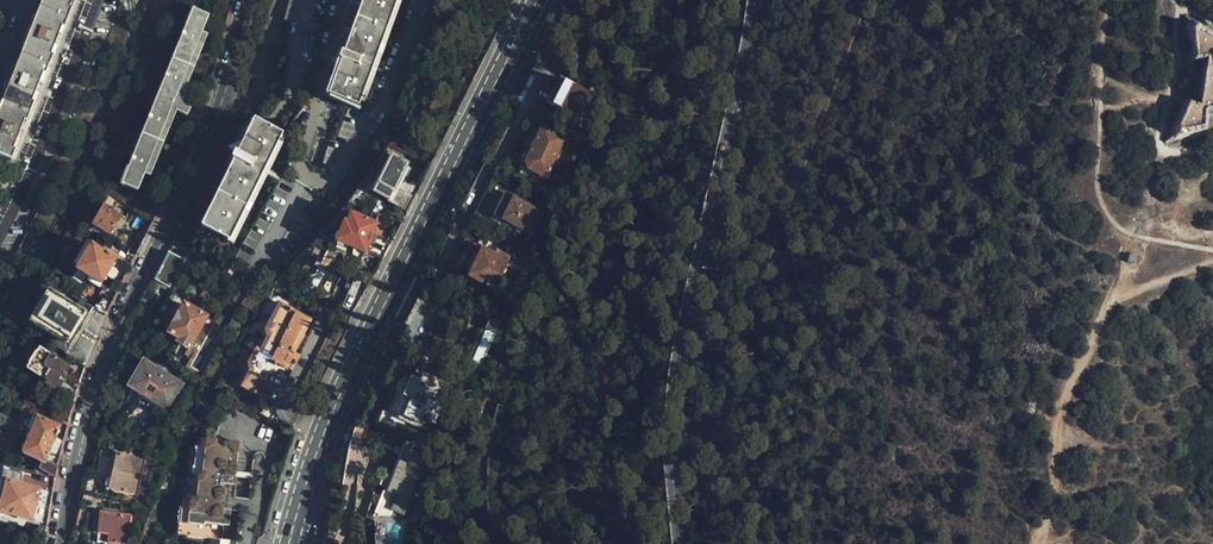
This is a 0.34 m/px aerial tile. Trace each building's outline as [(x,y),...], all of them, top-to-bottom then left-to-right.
[(76,0),(43,0),(0,110),(0,158),(11,163),(76,0)] [(396,0),(363,0),(327,96),(356,107),(396,0)] [(168,123),(174,111),(176,112),(180,103),(178,102),(182,91),(185,92),(188,84),(186,83),(200,48),(202,49),(205,42),(203,41),(204,38),(201,36),(208,19),(193,13),(158,101),(123,186),(137,192),(144,174),(148,176),(149,171),(152,173),(154,167),(152,166),(166,131),(168,132),(171,124),(168,123)] [(1189,22),(1193,58),(1205,60),(1198,107),(1185,105),(1171,139),(1205,134),(1208,122),(1212,123),(1212,35),(1189,22)] [(592,103),(586,100),(589,94),(566,82),(554,108),(577,119),(580,112),(586,115),(592,103)] [(231,243),(282,134),(253,121),(202,229),(231,243)] [(548,179),(566,139),(543,129),(524,168),(548,179)] [(391,201),(409,163),(392,155),(373,192),(391,201)] [(508,176),(499,172),(493,183),(502,188),(508,176)] [(493,183),(488,194),(499,199),(502,193),(506,195),(508,191),(502,188),(493,183)] [(502,193),(499,199),(491,215),(499,219),(510,196),(506,195),(502,193)] [(488,194),(477,217),(488,222),(489,219),(491,215),(499,199),(488,194)] [(510,196),(499,219),(528,234),(539,211),(510,196)] [(115,226),(120,217),(103,205),(92,225),(109,236),(115,226)] [(388,243),(380,239),(378,243),(370,240),(372,235),(376,226),(349,214),(337,241),(379,259),(388,243)] [(491,215),(489,219),(492,225),(496,226),(499,219),(491,215)] [(497,286),(513,250),(491,239),(485,251),(483,250),(470,277),(483,283),(484,280),(497,286)] [(108,275),(115,262),(90,247),(75,272),(102,287),(108,275)] [(461,248),(454,263),(469,271),(476,255),(461,248)] [(183,262),(168,253),(153,280),(169,288),(183,262)] [(240,288),(234,301),(254,310),(260,297),(240,288)] [(52,347),(66,355),(79,332),(93,309),(79,301),(76,307),(53,294),(35,327),(56,340),(52,347)] [(293,351),(308,318),(274,301),(234,384),(275,405),(298,355),(293,351)] [(192,344),(207,316),(184,304),(170,332),(192,344)] [(300,385),(313,391),(320,375),(321,372),(322,370),(323,368),(324,366),(325,364),(326,361),(327,359),(328,357),(329,355),(330,353),(331,351),(332,349),(334,346),(335,344),(336,342),(337,340),(338,338),(339,336),(340,334),(342,331),(328,325),(300,385)] [(62,377),(68,368),(39,349),(26,369),(47,383),(46,385),(58,393),(62,387),(66,380),(62,377)] [(184,395),(188,386),(143,362),(129,387),(172,410),(180,393),(184,395)] [(439,406),(442,398),(445,399),(450,386),(426,376),(423,380),(411,376),(410,381),(408,382),(408,383),(407,384),(406,386),(405,387),(405,388),(404,390),(404,391),(404,393),(404,395),(404,398),(410,400),(403,419),(421,425),(423,419),(445,427),(451,410),(439,406)] [(55,479),(57,466),(47,461),(50,452),(55,454),(59,444),(54,442),(57,434),(59,427),(36,418),(22,452),(25,455),(41,462),(38,469),(55,479)] [(411,502),(440,432),(430,427),(423,442),(418,439),(415,445),(409,443),(388,492),(411,502)] [(197,465),(200,438),(196,437),(196,444),(191,444),(185,496),(193,497),(195,482),(190,481),(192,465),(197,465)] [(238,442),(200,438),(197,465),(192,465),(190,481),(195,482),(193,497),(185,496),(184,496),(184,498),(182,515),(185,515),(182,535),(206,537),(207,530),(221,531),(222,523),(229,524),(230,509),(232,496),(234,497),(236,475),(234,475),(234,471),(238,442)] [(135,493),(141,459),(133,457),(133,455),(100,450),(94,476),(113,480),(112,490),(135,493)] [(41,490),(21,485),(23,474),(3,469),(0,482),(0,514),(32,522),(36,506),(41,490)] [(232,496),(230,509),(241,511),(247,499),(234,497),(232,496)] [(182,515),(184,498),(181,497),(178,523),(177,523),(176,534),(182,535),(185,515),(182,515)] [(131,517),(100,513),(98,535),(107,536),(107,543),(129,543),(131,517)] [(207,530),(206,537),(221,539),(221,531),(207,530)]
